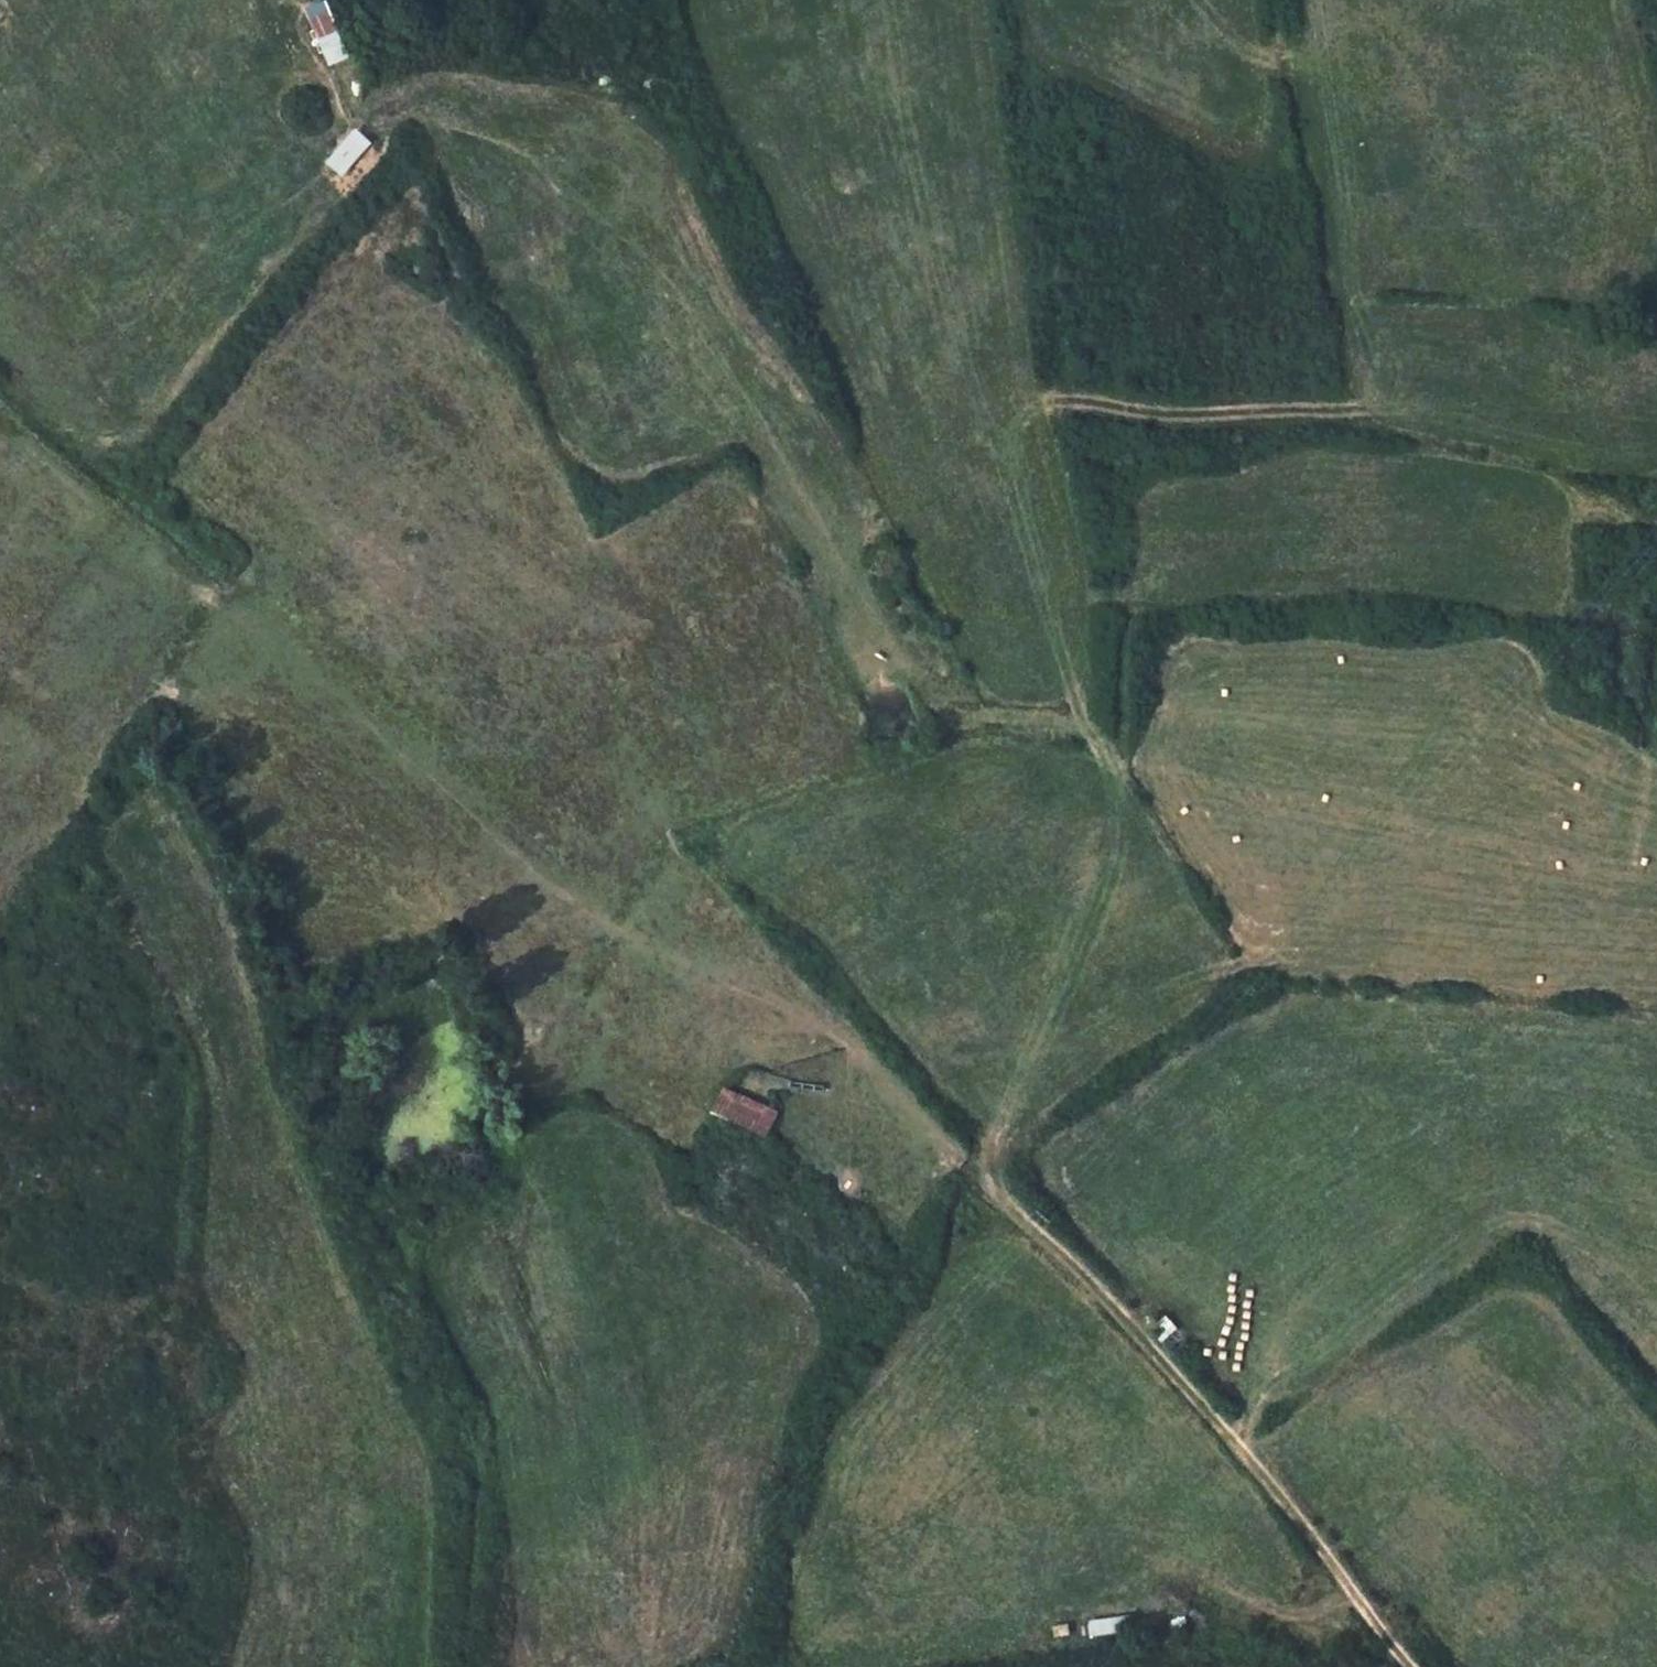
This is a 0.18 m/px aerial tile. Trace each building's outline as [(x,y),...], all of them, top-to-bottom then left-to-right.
[(336,32),(317,41),(329,67),(349,58),(336,32)] [(374,147),(356,131),(325,164),(342,179),(374,147)] [(723,1092),(711,1114),(766,1140),(777,1117),(723,1092)] [(1164,1320),(1149,1334),(1171,1357),(1187,1343),(1164,1320)] [(1131,1618),(1088,1619),(1088,1634),(1132,1632),(1131,1618)]
